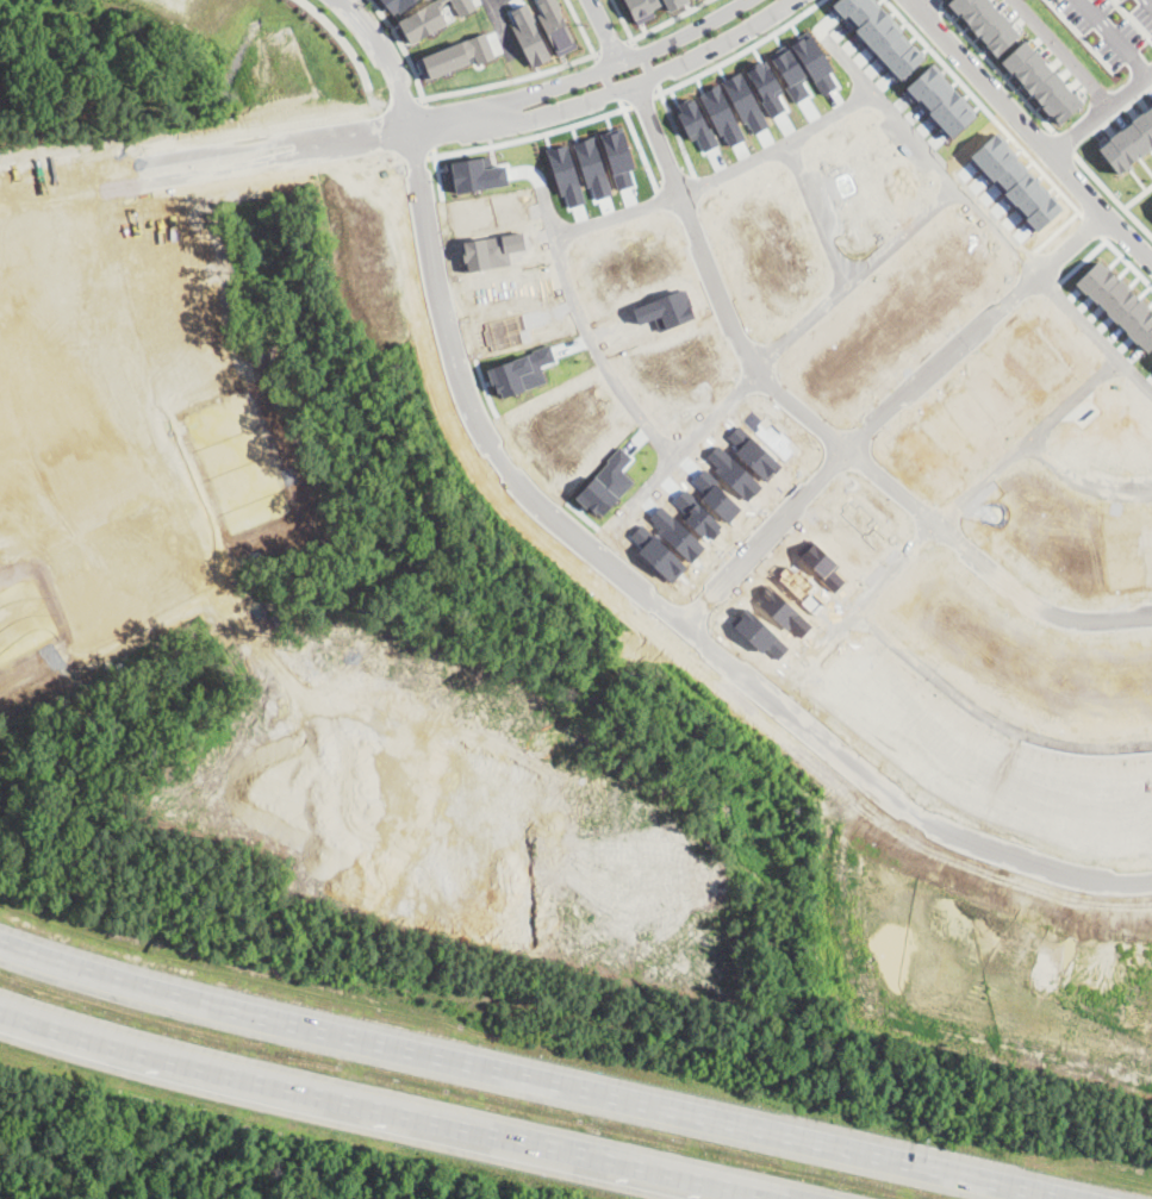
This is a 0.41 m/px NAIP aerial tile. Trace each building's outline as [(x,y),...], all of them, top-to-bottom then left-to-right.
[(393,13),(383,0),(417,0),(400,13),(398,10),(393,13)] [(398,20),(435,0),(472,0),(475,7),(460,17),(452,2),(440,10),(448,24),(411,44),(398,20)] [(543,11),(538,0),(558,0),(561,7),(559,8),(577,45),(559,54),(538,13),(543,11)] [(637,24),(625,0),(660,0),(662,5),(653,11),(655,15),(637,24)] [(670,11),(664,0),(690,0),(670,11)] [(989,0),(950,0),(947,2),(995,56),(1020,33),(989,0)] [(484,33),(493,57),(478,63),(474,55),(468,57),(471,62),(425,80),(417,58),(484,33)] [(1084,101),(1025,39),(1001,61),(1060,124),(1084,101)] [(1098,149),(1151,107),(1151,148),(1119,174),(1098,149)]
